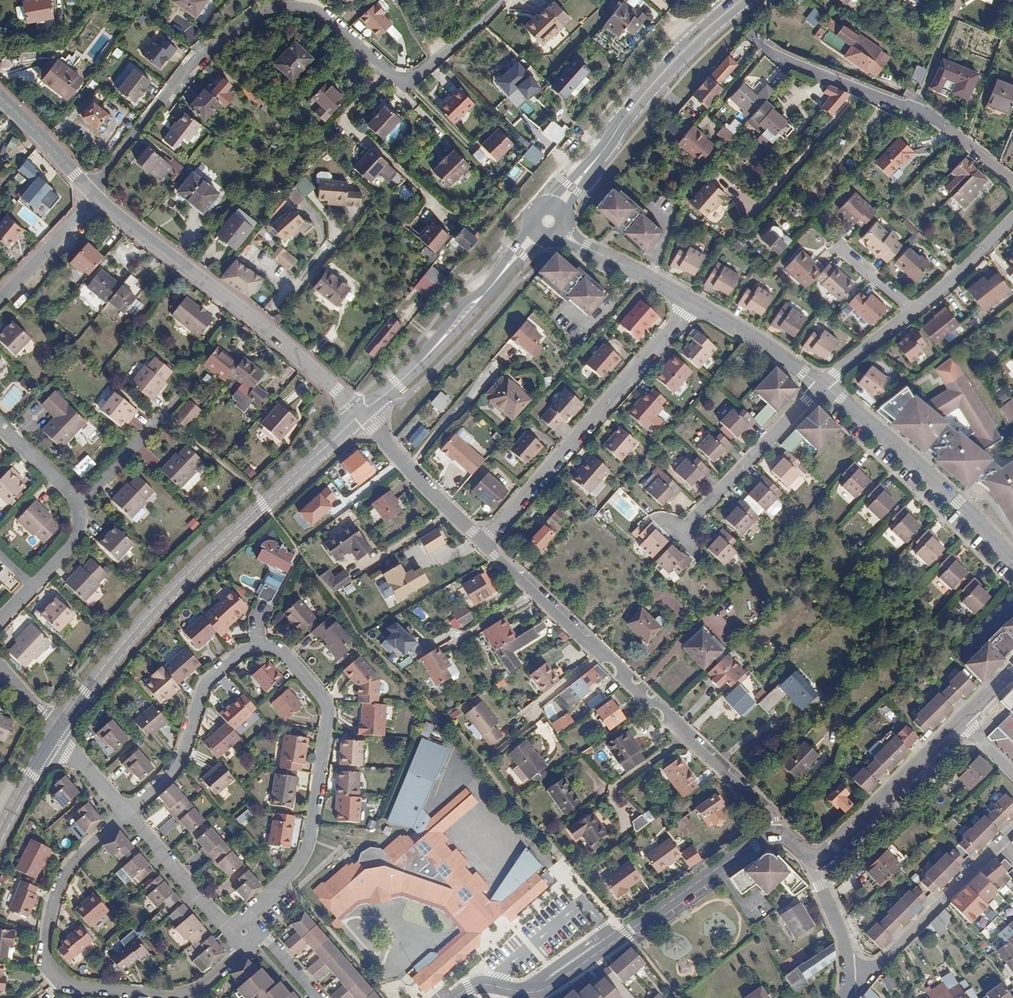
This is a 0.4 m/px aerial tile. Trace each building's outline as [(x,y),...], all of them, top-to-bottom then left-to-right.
[(25,4),(18,5),(20,17),(27,16),(28,20),(56,14),(53,0),(24,0),(25,4)] [(208,0),(173,0),(196,17),(208,0)] [(371,0),(370,0),(357,16),(378,32),(389,19),(378,10),(381,7),(371,0)] [(622,3),(610,16),(604,24),(617,35),(623,28),(631,35),(641,24),(639,21),(641,14),(640,12),(638,10),(644,3),(641,0),(625,0),(622,3)] [(538,22),(555,37),(562,30),(546,14),(538,22)] [(931,19),(926,25),(936,31),(939,25),(931,19)] [(826,24),(820,20),(818,22),(822,25),(825,27),(830,31),(882,66),(888,57),(878,50),(877,52),(856,38),(857,36),(840,24),(839,26),(830,20),(826,24)] [(534,26),(552,41),(555,37),(538,22),(534,26)] [(542,51),(552,41),(534,26),(532,25),(524,33),(526,36),(542,51)] [(882,66),(830,31),(823,40),(829,45),(832,42),(846,52),(844,56),(867,71),(868,70),(876,75),(882,66)] [(306,38),(302,33),(274,64),(291,79),(310,58),(303,50),(306,46),(303,42),(306,38)] [(156,39),(143,55),(161,70),(179,48),(163,36),(159,42),(156,39)] [(587,43),(581,50),(585,54),(592,47),(590,45),(587,43)] [(707,77),(692,95),(691,96),(705,108),(721,89),(717,86),(735,64),(727,56),(709,76),(708,78),(707,77)] [(44,79),(57,61),(52,58),(39,75),(44,79)] [(68,97),(81,80),(57,61),(44,79),(68,97)] [(580,85),(584,80),(581,78),(588,71),(576,61),(552,86),(564,96),(571,89),(577,83),(580,85)] [(515,62),(495,82),(510,94),(529,75),(515,62)] [(977,75),(950,63),(944,79),(955,84),(951,94),(966,99),(977,75)] [(154,79),(135,66),(116,91),(135,105),(142,95),(154,79)] [(918,83),(924,69),(916,66),(910,80),(918,83)] [(210,81),(204,88),(219,101),(223,104),(232,93),(227,89),(230,84),(223,77),(216,85),(212,82),(210,81)] [(577,83),(571,89),(575,93),(586,82),(584,80),(580,85),(577,83)] [(996,81),(988,102),(996,106),(995,109),(1008,114),(1012,102),(1012,88),(996,81)] [(842,91),(822,82),(815,90),(823,93),(813,104),(823,113),(842,91)] [(343,100),(325,83),(312,98),(331,114),(343,100)] [(765,100),(771,92),(765,87),(759,94),(757,96),(742,84),(734,94),(740,100),(739,102),(746,108),(751,102),(756,107),(761,100),(763,102),(765,100)] [(267,114),(272,109),(243,86),(239,91),(257,106),(259,104),(261,106),(259,108),(267,114)] [(448,97),(467,117),(472,113),(466,107),(473,100),(458,87),(448,97)] [(204,119),(219,101),(204,88),(188,107),(204,119)] [(740,100),(734,94),(730,99),(743,111),(746,108),(739,102),(740,100)] [(467,117),(448,97),(439,106),(459,125),(467,117)] [(763,102),(747,120),(768,138),(784,120),(771,109),(773,107),(765,100),(763,102)] [(82,116),(97,128),(108,113),(93,102),(82,116)] [(387,108),(369,126),(384,139),(402,121),(387,108)] [(199,124),(185,113),(163,139),(177,150),(199,124)] [(734,120),(727,128),(734,133),(747,117),(742,113),(735,121),(734,120)] [(542,132),(557,145),(571,128),(556,115),(542,132)] [(498,126),(487,137),(502,152),(513,141),(498,126)] [(691,127),(677,144),(699,163),(713,147),(696,133),(697,132),(691,127)] [(12,136),(8,145),(15,148),(19,139),(12,136)] [(487,137),(470,154),(485,169),(502,152),(487,137)] [(916,154),(899,138),(876,162),(893,178),(916,154)] [(526,141),(523,144),(528,149),(531,145),(526,141)] [(277,149),(271,144),(262,156),(267,160),(277,149)] [(528,149),(523,155),(533,163),(540,153),(531,145),(528,149)] [(169,169),(178,175),(183,169),(171,160),(167,164),(147,148),(136,162),(159,181),(169,169)] [(388,163),(373,150),(356,170),(371,183),(388,163)] [(442,165),(435,172),(450,188),(471,168),(455,151),(448,159),(447,158),(441,164),(442,165)] [(945,188),(952,195),(977,169),(965,157),(952,170),(958,176),(945,188)] [(952,195),(951,196),(963,208),(978,192),(976,190),(981,184),(979,181),(984,176),(977,169),(952,195)] [(215,192),(191,172),(176,191),(201,210),(215,192)] [(305,197),(316,186),(305,176),(295,186),(305,197)] [(350,180),(319,179),(319,198),(327,199),(328,204),(362,205),(363,191),(350,191),(350,180)] [(715,203),(716,204),(724,196),(722,195),(723,194),(707,180),(687,202),(702,216),(709,208),(715,203)] [(398,192),(406,200),(413,193),(405,185),(398,192)] [(617,193),(613,189),(598,207),(602,211),(599,214),(610,223),(628,202),(617,193)] [(620,190),(617,193),(628,202),(630,199),(620,190)] [(837,209),(847,217),(849,215),(855,221),(861,227),(874,213),(867,207),(866,208),(859,202),(860,200),(852,193),(837,209)] [(26,204),(17,215),(20,217),(37,197),(35,195),(32,198),(28,195),(23,201),(26,204)] [(41,204),(43,202),(37,197),(20,217),(26,222),(37,209),(39,211),(43,207),(41,204)] [(643,210),(630,199),(628,202),(610,223),(617,229),(620,226),(625,231),(620,236),(642,255),(662,233),(641,214),(643,210)] [(307,220),(294,205),(272,223),(286,239),(303,229),(306,234),(315,225),(313,222),(307,220)] [(233,215),(250,228),(254,223),(237,210),(233,215)] [(17,235),(23,228),(16,222),(6,214),(0,222),(0,238),(7,244),(16,234),(17,235)] [(250,228),(233,215),(217,235),(234,249),(250,228)] [(853,223),(855,221),(849,215),(847,217),(853,223)] [(908,218),(904,222),(915,233),(919,229),(908,218)] [(419,220),(417,225),(414,223),(409,230),(420,237),(427,225),(419,220)] [(877,221),(861,238),(868,243),(873,248),(871,250),(873,252),(893,232),(891,230),(888,233),(877,221)] [(422,235),(427,240),(439,226),(434,222),(422,235)] [(439,226),(427,240),(438,249),(450,235),(439,226)] [(777,238),(781,234),(780,230),(777,228),(772,226),(761,238),(777,252),(784,244),(777,238)] [(463,227),(454,238),(468,249),(476,240),(463,227)] [(897,236),(893,232),(873,252),(877,256),(879,254),(887,261),(902,245),(895,239),(897,236)] [(777,238),(784,244),(788,240),(781,234),(777,238)] [(740,241),(738,239),(731,247),(740,254),(745,248),(739,243),(740,241)] [(680,241),(675,247),(681,249),(684,243),(680,241)] [(84,265),(91,271),(105,256),(89,242),(73,261),(81,268),(84,265)] [(290,271),(299,259),(281,245),(272,256),(290,271)] [(669,266),(676,270),(677,268),(683,271),(691,275),(702,256),(687,248),(683,254),(677,251),(669,266)] [(895,262),(905,271),(907,268),(917,278),(930,264),(920,255),(918,257),(908,249),(895,262)] [(808,260),(810,257),(802,250),(783,268),(804,289),(815,277),(820,271),(808,260)] [(1004,260),(1006,262),(1012,256),(1012,250),(1004,260)] [(578,273),(561,258),(559,261),(554,257),(539,274),(543,279),(541,282),(564,301),(566,299),(589,318),(601,304),(609,296),(586,276),(581,281),(576,275),(578,273)] [(814,261),(810,257),(808,260),(820,271),(825,266),(817,259),(814,261)] [(234,260),(219,278),(247,297),(262,279),(234,260)] [(711,285),(717,289),(725,294),(737,276),(717,263),(703,284),(709,288),(711,285)] [(827,264),(825,266),(820,271),(815,277),(819,281),(832,268),(827,264)] [(819,281),(832,294),(847,279),(836,268),(834,270),(832,268),(819,281)] [(907,268),(905,271),(915,280),(917,278),(907,268)] [(437,270),(433,275),(442,283),(446,278),(437,270)] [(108,301),(120,287),(101,271),(88,288),(107,303),(108,301)] [(314,287),(324,295),(328,291),(339,301),(349,288),(326,271),(314,287)] [(980,284),(978,281),(967,290),(983,310),(1009,289),(995,272),(985,280),(980,284)] [(439,287),(430,279),(424,275),(414,287),(428,299),(439,287)] [(442,283),(433,275),(430,279),(439,287),(442,283)] [(847,279),(832,294),(839,300),(853,285),(847,279)] [(136,299),(120,287),(108,301),(124,314),(136,299)] [(738,303),(743,307),(745,305),(751,309),(759,314),(770,296),(756,287),(753,293),(747,289),(738,303)] [(328,291),(324,295),(336,305),(339,301),(328,291)] [(859,292),(848,304),(871,326),(886,310),(871,296),(867,300),(859,292)] [(212,319),(203,312),(198,308),(186,298),(172,315),(197,336),(212,319)] [(642,301),(621,324),(638,340),(660,316),(642,301)] [(931,314),(933,317),(945,307),(943,304),(931,314)] [(770,322),(776,327),(778,325),(784,330),(791,335),(803,317),(789,306),(785,312),(780,308),(770,322)] [(959,323),(945,307),(933,317),(920,328),(933,344),(959,323)] [(401,323),(390,315),(362,349),(371,356),(380,346),(381,347),(401,323)] [(2,328),(0,330),(0,342),(13,355),(29,339),(12,323),(8,327),(4,330),(2,328)] [(524,323),(518,330),(535,345),(541,338),(524,323)] [(906,335),(899,341),(893,346),(905,361),(919,351),(917,349),(924,343),(912,327),(905,333),(906,335)] [(801,344),(807,349),(810,346),(816,351),(824,357),(836,339),(823,328),(820,332),(818,334),(812,331),(801,344)] [(518,330),(509,340),(516,346),(517,344),(528,353),(535,345),(518,330)] [(686,346),(679,353),(697,369),(714,350),(693,331),(687,337),(694,342),(688,348),(686,346)] [(897,339),(899,341),(906,335),(905,333),(897,339)] [(599,377),(606,369),(612,363),(614,365),(619,358),(603,344),(585,365),(599,377)] [(204,365),(225,382),(231,374),(238,365),(217,348),(204,365)] [(670,364),(664,370),(656,380),(671,393),(690,372),(673,357),(668,362),(670,364)] [(131,384),(151,400),(165,382),(164,381),(171,371),(154,358),(146,367),(145,366),(131,384)] [(737,358),(732,363),(738,369),(743,363),(737,358)] [(238,406),(244,411),(252,401),(262,391),(255,385),(264,375),(243,359),(238,365),(231,374),(244,385),(234,397),(240,403),(238,406)] [(870,365),(857,382),(870,392),(868,395),(875,400),(890,380),(870,365)] [(756,422),(762,427),(793,393),(790,390),(790,387),(792,384),(774,367),(756,387),(757,388),(757,390),(757,395),(766,404),(753,418),(756,422)] [(486,394),(492,398),(506,382),(523,397),(527,393),(521,388),(517,383),(505,373),(501,378),(492,388),(486,394)] [(1007,476),(997,467),(979,450),(999,437),(959,373),(942,384),(950,395),(921,413),(913,404),(889,421),(921,447),(925,444),(936,453),(933,456),(965,483),(972,475),(993,493),(1012,528),(1012,473),(1007,476)] [(490,401),(511,420),(528,401),(523,397),(506,382),(492,398),(490,401)] [(636,409),(634,407),(627,415),(643,430),(661,410),(658,407),(664,401),(653,390),(647,397),(645,395),(639,402),(641,404),(636,409)] [(267,395),(262,391),(252,401),(258,406),(267,395)] [(564,421),(571,414),(575,409),(578,411),(583,406),(565,391),(541,418),(553,429),(562,419),(564,421)] [(53,392),(44,401),(57,414),(54,418),(42,431),(60,449),(81,427),(79,425),(84,420),(53,392)] [(128,417),(131,419),(137,411),(115,393),(101,411),(120,427),(124,421),(128,417)] [(451,402),(441,393),(433,403),(443,411),(451,402)] [(999,407),(1008,423),(1012,419),(1012,401),(1010,398),(999,407)] [(190,399),(174,416),(186,428),(203,411),(190,399)] [(41,405),(54,418),(57,414),(44,401),(41,405)] [(277,440),(284,433),(282,431),(286,426),(288,428),(295,420),(278,406),(260,425),(277,440)] [(816,406),(811,411),(813,413),(815,414),(817,414),(821,411),(816,406)] [(736,438),(743,431),(748,425),(750,427),(756,422),(753,418),(742,409),(737,415),(731,410),(719,423),(736,438)] [(811,411),(779,444),(786,450),(789,454),(804,439),(814,449),(823,448),(840,430),(836,425),(826,416),(821,411),(817,414),(815,414),(813,413),(811,411)] [(421,426),(416,431),(423,437),(427,431),(421,426)] [(635,446),(618,430),(602,449),(618,464),(635,446)] [(88,434),(91,441),(99,437),(96,431),(88,434)] [(414,446),(423,437),(416,431),(408,441),(414,446)] [(523,463),(530,456),(533,452),(535,454),(541,447),(525,432),(509,451),(523,463)] [(449,457),(471,476),(484,461),(454,434),(440,451),(448,458),(449,457)] [(712,464),(718,457),(724,451),(726,453),(732,447),(719,435),(713,441),(708,436),(696,449),(712,464)] [(202,462),(187,448),(178,457),(176,456),(161,472),(179,489),(195,473),(193,471),(202,462)] [(783,459),(777,465),(771,472),(788,487),(800,475),(794,469),(799,463),(789,454),(786,450),(780,456),(783,459)] [(724,451),(718,457),(720,459),(726,453),(724,451)] [(357,454),(342,466),(348,473),(343,478),(353,490),(373,473),(357,454)] [(783,459),(780,456),(775,462),(777,465),(783,459)] [(581,473),(577,477),(572,483),(587,496),(608,473),(591,458),(579,472),(581,473)] [(997,467),(1007,476),(1012,473),(1012,459),(1012,458),(997,467)] [(689,488),(696,481),(701,475),(703,477),(708,471),(696,460),(691,465),(685,461),(673,473),(689,488)] [(869,482),(863,476),(857,470),(859,468),(852,462),(840,475),(846,481),(841,486),(854,499),(869,482)] [(251,478),(257,472),(251,465),(245,470),(251,478)] [(19,482),(16,479),(19,476),(10,467),(0,477),(0,497),(7,503),(23,486),(19,482)] [(505,493),(485,475),(470,491),(489,510),(505,493)] [(759,484),(754,490),(748,495),(765,511),(777,499),(771,493),(776,488),(763,476),(757,482),(759,484)] [(129,486),(113,503),(131,520),(147,503),(146,501),(154,493),(138,478),(130,486),(129,486)] [(661,507),(668,500),(673,495),(675,497),(681,491),(668,479),(663,484),(657,480),(645,492),(661,507)] [(882,492),(885,490),(878,484),(865,497),(871,502),(865,509),(872,516),(890,499),(888,498),(882,492)] [(329,489),(301,512),(314,528),(337,508),(332,502),(337,498),(329,489)] [(618,490),(608,502),(630,520),(640,508),(618,490)] [(395,504),(399,501),(390,491),(373,504),(388,523),(402,513),(395,504)] [(895,504),(890,499),(872,516),(878,521),(895,504)] [(736,509),(730,515),(725,521),(741,536),(754,523),(748,518),(752,512),(740,500),(734,507),(736,509)] [(48,517),(32,501),(14,520),(30,535),(32,534),(41,542),(56,527),(47,518),(48,517)] [(395,504),(402,513),(405,510),(399,501),(395,504)] [(891,522),(904,508),(903,507),(890,520),(891,522)] [(890,531),(891,532),(907,516),(910,514),(904,508),(891,522),(895,526),(890,531)] [(556,509),(540,527),(542,528),(530,542),(538,550),(542,546),(543,547),(545,545),(544,544),(559,527),(555,524),(562,515),(556,509)] [(907,516),(891,532),(904,544),(920,528),(912,520),(907,516)] [(195,531),(201,523),(193,517),(187,525),(195,531)] [(665,542),(659,536),(653,531),(655,529),(649,524),(644,529),(640,525),(631,533),(636,538),(637,536),(642,541),(638,546),(650,558),(665,542)] [(109,533),(107,531),(99,538),(119,557),(134,542),(117,525),(113,529),(109,533)] [(338,561),(349,553),(348,551),(353,548),(355,551),(353,552),(359,560),(372,550),(354,525),(327,546),(338,561)] [(447,544),(438,529),(420,540),(429,555),(447,544)] [(721,529),(716,534),(718,537),(713,542),(706,549),(723,564),(735,552),(729,547),(734,541),(721,529)] [(943,549),(936,542),(931,537),(933,535),(926,529),(913,543),(919,548),(914,554),(927,566),(943,549)] [(281,577),(284,578),(291,564),(287,560),(286,561),(283,557),(285,553),(281,549),(278,546),(277,548),(271,544),(266,544),(262,544),(259,545),(257,548),(256,550),(259,551),(254,562),(266,569),(267,573),(272,576),(275,573),(282,576),(281,577)] [(681,557),(676,552),(670,546),(654,562),(667,574),(672,569),(678,574),(684,567),(689,561),(683,555),(681,557)] [(528,555),(521,549),(512,558),(519,564),(528,555)] [(965,573),(959,566),(953,561),(955,559),(949,554),(937,567),(942,572),(937,577),(950,589),(965,573)] [(87,564),(86,563),(70,580),(88,597),(104,581),(102,579),(110,571),(95,556),(87,564)] [(390,590),(396,586),(414,576),(412,573),(405,577),(400,567),(383,577),(390,590)] [(353,581),(344,570),(336,576),(330,569),(321,576),(335,594),(353,581)] [(440,569),(427,576),(432,586),(446,579),(440,569)] [(414,576),(396,586),(405,599),(428,586),(421,572),(414,576)] [(480,577),(464,587),(474,606),(491,596),(480,577)] [(988,600),(981,593),(976,588),(978,585),(972,579),(960,592),(965,598),(961,603),(974,615),(988,600)] [(347,595),(356,590),(353,583),(343,588),(347,595)] [(264,586),(257,600),(269,606),(277,592),(264,586)] [(397,603),(405,599),(396,586),(390,590),(397,603)] [(51,604),(47,608),(44,612),(61,629),(77,613),(56,594),(48,602),(51,604)] [(232,595),(203,621),(216,635),(220,640),(227,634),(225,632),(232,626),(231,624),(246,611),(232,595)] [(299,603),(283,617),(299,635),(315,621),(299,603)] [(637,636),(652,621),(640,610),(626,625),(637,636)] [(469,612),(457,620),(461,626),(473,619),(469,612)] [(964,663),(978,677),(982,681),(1000,664),(997,661),(1003,656),(1005,659),(1012,651),(1012,614),(1007,619),(1006,619),(980,644),(982,645),(964,663)] [(329,618),(312,633),(318,640),(321,638),(328,646),(326,647),(336,657),(352,641),(336,623),(335,624),(329,618)] [(652,622),(658,628),(659,629),(663,624),(663,622),(659,618),(656,618),(652,622)] [(503,620),(482,633),(493,650),(513,637),(510,632),(508,633),(505,629),(507,628),(503,620)] [(197,651),(216,635),(203,621),(185,637),(197,651)] [(652,621),(637,636),(645,643),(658,628),(652,622),(652,621)] [(20,641),(11,651),(26,666),(36,657),(37,658),(54,640),(35,622),(18,640),(20,641)] [(421,643),(399,622),(385,628),(393,633),(382,644),(392,654),(397,649),(406,657),(421,643)] [(724,647),(724,646),(713,636),(703,625),(684,642),(686,645),(684,647),(703,667),(724,647)] [(514,640),(494,652),(508,674),(518,667),(509,654),(511,652),(537,637),(532,629),(514,640)] [(713,636),(724,646),(727,643),(717,633),(713,636)] [(494,652),(514,640),(513,637),(493,650),(494,652)] [(353,642),(352,641),(336,657),(340,662),(352,651),(348,647),(353,642)] [(435,650),(418,661),(435,688),(450,679),(451,681),(456,678),(456,675),(447,660),(445,661),(444,660),(443,661),(439,656),(435,650)] [(200,668),(187,652),(163,673),(177,689),(200,668)] [(745,673),(727,655),(722,661),(739,679),(745,673)] [(360,695),(378,695),(378,678),(359,657),(344,671),(358,687),(358,695),(360,695)] [(732,686),(739,679),(722,661),(708,674),(713,679),(711,681),(717,688),(726,679),(732,686)] [(253,678),(267,693),(282,679),(269,664),(253,678)] [(531,676),(545,693),(560,682),(546,665),(531,676)] [(590,670),(570,686),(577,695),(598,679),(590,670)] [(970,684),(973,682),(961,670),(950,680),(951,681),(945,687),(957,698),(962,693),(965,695),(973,687),(970,684)] [(163,673),(162,672),(152,680),(155,683),(147,690),(160,707),(179,691),(177,689),(163,673)] [(780,682),(766,695),(757,703),(767,714),(788,695),(802,711),(816,697),(794,673),(782,684),(780,682)] [(609,687),(586,705),(591,710),(614,692),(609,687)] [(739,687),(725,699),(738,713),(752,700),(739,687)] [(957,698),(945,687),(939,692),(939,691),(928,702),(941,714),(942,713),(945,715),(953,706),(951,704),(957,698)] [(1001,701),(1010,710),(996,726),(998,728),(1007,738),(996,740),(997,746),(1001,746),(1002,751),(1006,751),(1007,756),(1012,755),(1012,759),(1012,689),(1001,701)] [(294,699),(296,697),(290,690),(274,704),(288,720),(302,708),(294,699)] [(378,695),(360,695),(360,703),(364,704),(378,704),(378,695)] [(294,699),(302,708),(304,706),(296,697),(294,699)] [(495,717),(480,700),(463,714),(490,745),(502,735),(493,725),(491,726),(488,723),(495,717)] [(227,727),(233,733),(252,717),(238,701),(229,709),(231,712),(221,720),(227,727)] [(610,702),(597,712),(608,729),(623,719),(610,702)] [(941,714),(928,702),(917,713),(918,714),(913,719),(924,731),(930,725),(932,728),(940,719),(938,717),(941,714)] [(378,704),(364,704),(363,718),(361,718),(360,729),(384,730),(386,704),(378,704)] [(553,704),(546,706),(550,717),(556,714),(553,704)] [(580,710),(584,715),(588,713),(591,710),(586,705),(580,710)] [(231,712),(229,709),(219,718),(221,720),(231,712)] [(0,711),(0,736),(7,739),(15,719),(5,714),(5,713),(0,711)] [(169,727),(155,711),(136,727),(150,743),(169,727)] [(558,733),(576,722),(569,712),(552,723),(558,733)] [(544,739),(551,736),(544,719),(537,722),(544,739)] [(423,735),(431,737),(434,724),(426,723),(423,735)] [(95,739),(102,747),(104,744),(108,749),(113,756),(127,744),(111,725),(95,739)] [(987,735),(989,737),(998,728),(996,726),(987,735)] [(203,748),(216,762),(240,742),(233,733),(227,727),(203,748)] [(998,728),(989,737),(991,740),(996,740),(1007,738),(998,728)] [(894,736),(885,745),(897,758),(899,756),(902,758),(910,750),(908,748),(913,743),(901,731),(895,737),(894,736)] [(620,764),(626,773),(640,763),(635,755),(638,752),(625,733),(605,746),(618,765),(620,764)] [(439,958),(436,955),(429,955),(413,969),(417,974),(421,978),(415,984),(425,994),(481,945),(481,920),(487,915),(504,916),(509,922),(515,917),(515,913),(545,887),(525,865),(493,893),(501,902),(489,902),(486,899),(481,892),(487,886),(475,872),(471,876),(468,879),(460,870),(463,867),(467,864),(455,850),(450,854),(447,857),(439,847),(443,844),(447,841),(434,826),(429,820),(419,809),(443,746),(421,735),(390,819),(410,828),(415,834),(409,839),(407,838),(404,840),(403,838),(401,840),(399,838),(382,853),(379,850),(368,849),(359,855),(356,865),(353,867),(352,866),(347,869),(346,867),(322,887),(321,886),(313,893),(337,920),(358,902),(368,900),(373,894),(383,892),(389,896),(401,894),(443,907),(466,933),(439,958)] [(283,737),(279,763),(300,766),(303,752),(305,752),(307,740),(283,737)] [(547,765),(526,740),(509,753),(531,779),(547,765)] [(340,766),(361,767),(363,742),(343,741),(342,755),(340,755),(340,766)] [(805,743),(790,757),(803,769),(817,755),(805,743)] [(874,758),(870,762),(882,774),(887,769),(888,771),(896,764),(894,761),(897,758),(885,745),(873,756),(874,758)] [(983,752),(995,764),(996,763),(984,751),(983,752)] [(644,761),(638,752),(635,755),(640,763),(644,761)] [(983,752),(978,757),(990,769),(995,764),(983,752)] [(121,769),(127,777),(130,775),(133,780),(139,786),(153,775),(137,755),(121,769)] [(968,789),(990,769),(978,757),(957,776),(968,789)] [(663,769),(684,797),(696,788),(692,782),(694,781),(678,759),(663,769)] [(861,768),(851,778),(864,791),(866,788),(869,791),(878,782),(876,780),(882,774),(870,762),(863,769),(861,768)] [(279,763),(278,770),(299,773),(300,766),(279,763)] [(234,782),(220,766),(213,772),(214,773),(202,784),(215,799),(234,782)] [(337,797),(358,798),(359,774),(339,773),(338,786),(337,786),(337,797)] [(275,776),(271,805),(291,808),(295,787),(296,787),(298,779),(275,776)] [(563,778),(546,790),(564,814),(581,803),(563,778)] [(63,814),(80,800),(65,784),(51,796),(56,802),(53,804),(63,814)] [(840,786),(828,797),(834,804),(837,802),(845,810),(851,804),(845,797),(848,794),(840,786)] [(189,806),(174,790),(166,798),(160,802),(166,809),(168,812),(166,813),(172,820),(189,806)] [(463,790),(429,820),(434,826),(469,796),(463,790)] [(991,812),(1002,823),(1007,817),(1010,819),(1012,816),(1012,801),(1007,794),(996,805),(997,807),(991,812)] [(714,796),(696,809),(708,827),(712,824),(713,825),(722,818),(717,809),(721,806),(714,796)] [(358,798),(337,797),(336,806),(338,807),(338,822),(359,822),(360,798),(358,798)] [(953,801),(950,804),(956,811),(957,810),(959,808),(953,801)] [(205,825),(189,806),(172,820),(179,828),(181,826),(184,830),(191,837),(205,825)] [(104,825),(89,810),(75,823),(79,827),(77,830),(87,841),(88,839),(104,825)] [(984,816),(974,827),(985,838),(987,836),(990,839),(1000,830),(997,827),(1002,823),(991,812),(986,817),(984,816)] [(588,848),(595,843),(606,835),(592,814),(567,831),(573,839),(580,834),(588,846),(587,847),(588,848)] [(290,850),(295,818),(278,815),(276,823),(274,823),(271,847),(290,850)] [(633,830),(635,833),(648,823),(641,815),(632,822),(633,830)] [(674,823),(683,835),(692,829),(684,817),(674,823)] [(964,839),(959,844),(969,855),(975,849),(978,851),(985,844),(983,841),(985,838),(974,827),(963,838),(964,839)] [(625,836),(626,839),(635,833),(633,830),(625,836)] [(197,843),(201,848),(205,853),(203,855),(210,863),(226,849),(210,831),(197,843)] [(120,838),(103,852),(112,863),(116,861),(121,867),(135,854),(120,838)] [(657,873),(680,855),(669,840),(646,857),(657,873)] [(595,843),(588,848),(591,852),(598,847),(595,843)] [(450,854),(443,844),(439,847),(447,857),(450,854)] [(692,847),(687,850),(696,863),(701,859),(692,847)] [(49,856),(26,848),(16,878),(37,886),(44,863),(46,864),(49,856)] [(228,880),(242,867),(226,849),(210,863),(217,871),(219,869),(223,874),(228,880)] [(696,863),(687,850),(680,855),(689,868),(696,863)] [(777,851),(767,851),(765,853),(761,855),(743,873),(740,870),(728,879),(739,895),(754,884),(764,896),(778,886),(787,900),(807,886),(783,853),(780,854),(777,851)] [(936,865),(947,876),(950,873),(953,876),(961,868),(959,865),(963,861),(953,851),(948,855),(947,854),(936,865)] [(881,886),(898,869),(900,868),(890,858),(885,862),(879,857),(858,877),(874,893),(881,886)] [(155,876),(140,860),(123,875),(133,885),(135,883),(140,889),(155,876)] [(994,860),(982,872),(988,880),(991,883),(1004,872),(1001,869),(999,866),(994,860)] [(623,891),(627,888),(640,879),(629,863),(604,880),(616,897),(617,896),(618,898),(624,893),(623,891)] [(1011,871),(1006,864),(1001,869),(1004,872),(1006,875),(1011,871)] [(945,878),(947,876),(936,865),(924,876),(926,878),(921,882),(931,893),(937,887),(939,890),(948,881),(945,878)] [(471,876),(463,867),(460,870),(468,879),(471,876)] [(973,891),(975,893),(988,880),(982,872),(968,885),(973,891)] [(248,904),(264,890),(250,873),(236,886),(240,890),(238,893),(248,904)] [(160,882),(146,895),(150,900),(148,902),(158,913),(164,907),(169,912),(179,903),(174,898),(160,882)] [(951,902),(957,908),(973,891),(968,885),(951,902)] [(38,894),(22,888),(12,917),(30,923),(38,902),(36,901),(38,894)] [(926,898),(916,888),(910,893),(908,892),(897,902),(909,914),(911,912),(914,915),(923,907),(920,904),(926,898)] [(459,933),(436,955),(439,958),(466,933),(443,907),(401,894),(389,896),(383,892),(373,894),(368,900),(358,902),(337,920),(340,923),(359,908),(402,899),(441,913),(459,933)] [(524,921),(518,922),(513,926),(528,943),(541,932),(553,921),(557,924),(560,921),(560,915),(570,907),(556,892),(524,921)] [(493,893),(486,899),(489,902),(501,902),(493,893)] [(96,901),(85,911),(87,913),(98,903),(96,901)] [(906,916),(909,914),(897,902),(886,913),(888,915),(883,920),(893,931),(898,925),(901,928),(910,919),(906,916)] [(951,902),(946,908),(953,916),(957,921),(964,915),(957,908),(951,902)] [(87,913),(85,911),(77,917),(91,934),(110,917),(98,903),(87,913)] [(812,927),(798,905),(780,915),(794,938),(812,927)] [(953,916),(946,908),(937,916),(944,926),(953,916)] [(209,936),(194,920),(189,914),(175,926),(181,932),(177,935),(187,946),(190,944),(194,949),(209,936)] [(298,935),(285,946),(290,952),(316,928),(305,915),(291,927),(298,935)] [(937,916),(930,923),(940,936),(948,930),(944,926),(937,916)] [(983,932),(990,939),(1005,924),(998,916),(983,932)] [(509,922),(513,926),(518,922),(515,917),(509,922)] [(893,931),(883,920),(877,926),(876,924),(864,936),(876,948),(880,944),(882,947),(890,939),(888,936),(893,931)] [(1004,944),(1011,952),(1012,951),(1012,934),(1007,927),(997,936),(999,939),(1004,934),(1009,940),(1004,944)] [(307,947),(314,954),(328,941),(316,928),(290,952),(295,958),(307,947)] [(72,944),(65,950),(76,963),(80,958),(81,960),(95,947),(84,934),(77,940),(78,941),(73,945),(72,944)] [(1004,934),(999,939),(1004,944),(1009,940),(1004,934)] [(227,957),(209,936),(194,949),(203,958),(200,961),(210,972),(212,970),(227,957)] [(10,955),(11,949),(15,950),(16,940),(0,937),(0,966),(8,967),(10,955)] [(328,941),(314,954),(320,961),(308,972),(313,978),(339,954),(328,941)] [(824,962),(803,976),(804,978),(826,964),(835,959),(832,943),(818,953),(824,962)] [(998,949),(1007,963),(1012,958),(1012,951),(1011,952),(1004,944),(998,949)] [(150,957),(139,945),(120,960),(119,959),(113,965),(123,976),(128,972),(129,972),(139,964),(140,966),(146,961),(150,957)] [(629,949),(608,967),(612,972),(622,983),(644,966),(629,949)] [(792,970),(783,977),(793,993),(808,984),(803,976),(824,962),(818,953),(803,964),(803,963),(797,967),(792,970)] [(351,967),(339,954),(313,978),(318,984),(331,973),(337,980),(351,967)] [(1012,974),(1012,973),(1012,971),(1007,963),(1005,964),(1007,967),(1012,974)] [(280,987),(278,988),(276,986),(274,987),(260,973),(258,975),(252,969),(248,965),(231,979),(241,990),(237,994),(241,997),(290,997),(280,987)] [(337,980),(344,988),(332,997),(343,997),(363,981),(351,967),(337,980)] [(604,979),(612,972),(608,967),(600,974),(604,979)] [(894,973),(882,980),(887,991),(900,984),(894,973)] [(411,979),(415,984),(421,978),(417,974),(411,979)] [(604,979),(600,974),(576,994),(572,991),(563,997),(620,997),(604,979)] [(954,997),(978,997),(970,987),(962,992),(957,983),(953,975),(944,981),(954,997)] [(965,979),(957,983),(962,992),(970,987),(965,979)] [(374,994),(363,981),(343,997),(370,997),(374,994)] [(944,981),(929,991),(934,997),(954,997),(944,981)] [(1004,983),(987,996),(989,997),(1012,997),(1012,995),(1010,992),(1004,983)] [(745,997),(767,997),(760,988),(745,997)]
